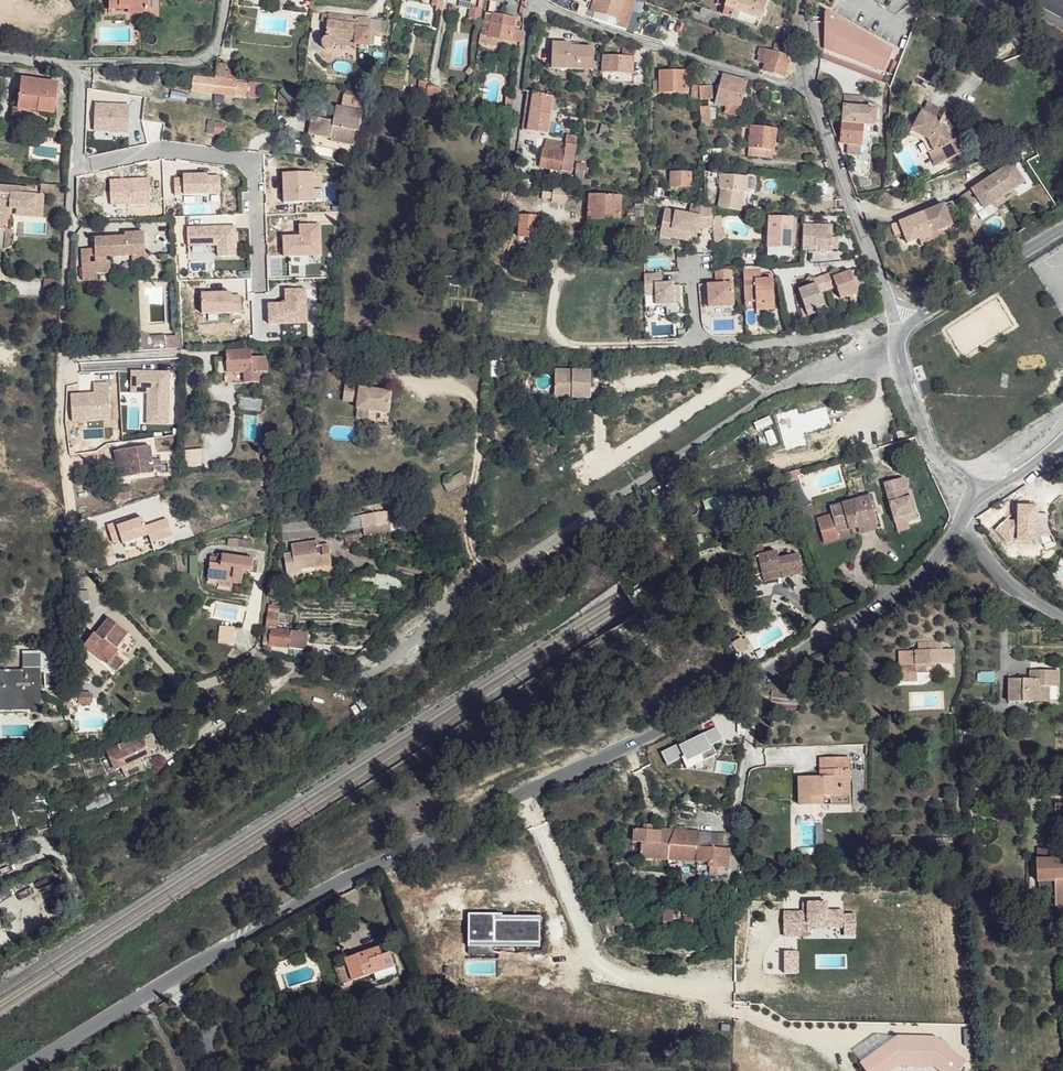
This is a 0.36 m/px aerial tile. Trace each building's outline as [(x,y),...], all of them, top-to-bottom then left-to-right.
[(105,8),(123,8),(123,11),(144,12),(144,0),(105,0),(105,8)] [(593,15),(607,20),(610,15),(617,17),(615,23),(626,27),(635,1),(632,0),(599,0),(593,15)] [(767,0),(726,0),(724,6),(726,8),(741,13),(761,19),(768,0),(767,0)] [(710,10),(702,7),(700,14),(709,16),(710,10)] [(741,13),(726,8),(724,15),(739,20),(741,13)] [(512,40),(515,19),(486,12),(481,34),(480,34),(479,40),(498,45),(499,37),(512,40)] [(823,14),(823,49),(884,72),(892,51),(825,13),(823,14)] [(381,21),(331,14),(327,37),(356,41),(356,44),(374,47),(376,33),(380,34),(381,21)] [(356,41),(327,37),(326,46),(327,42),(330,40),(335,42),(336,44),(335,47),(355,50),(356,44),(356,41)] [(330,40),(327,42),(326,46),(327,49),(330,51),(334,50),(335,47),(336,44),(335,42),(330,40)] [(593,49),(570,47),(569,44),(553,43),(551,69),(592,72),(593,49)] [(769,53),(759,50),(755,64),(766,67),(769,53)] [(771,52),(769,53),(766,67),(765,70),(786,76),(790,59),(771,52)] [(623,56),(603,55),(603,72),(632,74),(634,57),(623,56)] [(687,72),(661,71),(661,92),(688,93),(687,72)] [(748,81),(723,74),(716,103),(726,106),(728,101),(741,106),(748,81)] [(250,84),(193,77),(191,89),(237,95),(237,92),(248,93),(250,84)] [(56,85),(19,78),(15,107),(42,112),(42,118),(51,119),(56,85)] [(713,86),(700,85),(700,95),(700,98),(710,99),(711,99),(711,95),(713,95),(713,86)] [(536,94),(528,93),(521,130),(526,132),(536,94)] [(559,99),(536,94),(526,132),(551,137),(559,99)] [(865,96),(847,94),(846,105),(864,107),(865,96)] [(362,98),(344,95),(341,107),(337,106),(333,120),(312,117),(308,133),(331,137),(331,141),(356,144),(363,110),(360,110),(362,98)] [(741,106),(728,101),(726,106),(725,112),(738,117),(741,106)] [(130,104),(95,102),(93,130),(128,132),(130,104)] [(846,105),(845,106),(842,142),(862,144),(864,123),(875,124),(876,108),(864,107),(846,105)] [(710,106),(701,106),(702,118),(711,119),(710,106)] [(937,118),(923,110),(911,129),(929,140),(941,164),(949,160),(965,153),(958,139),(953,141),(943,125),(942,127),(934,122),(937,118)] [(711,119),(702,118),(703,124),(715,127),(716,120),(711,119)] [(776,129),(753,126),(750,148),(774,151),(776,129)] [(911,129),(903,141),(912,146),(930,179),(953,168),(949,160),(941,164),(929,140),(911,129)] [(566,146),(565,154),(567,154),(568,145),(576,147),(577,135),(568,133),(566,146)] [(566,146),(547,142),(546,150),(565,154),(566,146)] [(576,147),(568,145),(567,154),(575,155),(576,147)] [(774,151),(750,148),(749,154),(774,158),(774,151)] [(546,150),(544,149),(541,168),(572,174),(575,155),(567,154),(565,154),(546,150)] [(720,149),(704,149),(705,162),(720,161),(720,149)] [(1024,185),(1014,166),(991,179),(1006,202),(1016,197),(1013,192),(1024,185)] [(313,170),(282,172),(283,202),(315,200),(313,170)] [(182,176),(174,177),(175,195),(221,194),(220,175),(206,176),(206,172),(182,173),(182,176)] [(691,173),(671,172),(670,186),(691,186),(691,173)] [(747,177),(721,175),(721,188),(739,190),(744,190),(746,189),(747,177)] [(150,177),(110,178),(110,205),(151,204),(150,177)] [(911,181),(896,177),(895,184),(909,187),(911,181)] [(1006,202),(991,179),(985,209),(993,204),(996,208),(1006,202)] [(57,185),(46,184),(45,194),(56,195),(57,185)] [(0,187),(0,202),(8,203),(8,209),(15,209),(34,211),(35,196),(29,195),(25,195),(26,189),(25,189),(0,187)] [(664,187),(655,188),(655,196),(665,196),(665,189),(664,187)] [(502,191),(487,188),(486,199),(500,201),(502,191)] [(739,190),(721,188),(720,209),(740,212),(742,212),(743,194),(739,193),(739,190)] [(569,191),(554,189),(554,193),(553,203),(567,204),(569,191)] [(967,219),(978,212),(974,205),(977,202),(974,197),(972,198),(970,193),(958,200),(967,219)] [(622,197),(591,195),(589,218),(621,221),(622,197)] [(42,196),(35,196),(34,211),(15,209),(15,215),(40,217),(42,196)] [(645,205),(637,204),(637,211),(637,214),(637,217),(645,217),(645,205)] [(691,216),(667,212),(662,236),(691,242),(692,233),(700,234),(701,229),(714,227),(714,216),(713,208),(693,204),(691,216)] [(954,226),(946,206),(924,214),(911,219),(906,220),(900,224),(909,244),(921,239),(923,244),(944,236),(943,230),(954,226)] [(542,217),(521,215),(520,237),(530,238),(530,235),(541,235),(542,217)] [(769,215),(760,215),(760,227),(769,228),(769,218),(769,215)] [(722,216),(714,216),(714,227),(715,236),(719,242),(728,236),(723,229),(722,216)] [(621,221),(589,218),(588,227),(621,229),(621,221)] [(794,219),(769,218),(769,228),(768,246),(793,248),(794,219)] [(299,235),(282,235),(283,255),(321,255),(320,223),(299,223),(299,235)] [(236,224),(187,225),(188,247),(217,246),(217,256),(237,255),(236,224)] [(836,226),(806,225),(805,249),(821,251),(822,253),(835,254),(835,251),(835,238),(836,226)] [(124,235),(94,237),(94,249),(95,257),(109,257),(131,256),(143,255),(142,232),(124,232),(124,235)] [(793,248),(768,246),(767,256),(792,258),(793,248)] [(94,249),(80,249),(81,280),(95,280),(95,273),(109,273),(109,257),(95,257),(94,249)] [(716,270),(717,283),(708,283),(710,306),(734,305),(732,268),(716,270)] [(832,273),(823,276),(829,291),(837,288),(843,298),(850,295),(860,291),(851,270),(834,276),(832,273)] [(662,271),(645,272),(645,293),(656,293),(657,304),(666,303),(666,306),(666,313),(680,312),(679,284),(673,284),(673,282),(662,282),(662,271)] [(760,272),(744,273),(744,277),(745,306),(760,305),(760,302),(764,302),(765,306),(775,306),(773,281),(761,281),(760,272)] [(817,284),(800,291),(807,312),(817,308),(825,305),(821,293),(829,291),(823,276),(815,280),(817,284)] [(45,293),(61,293),(61,278),(45,278),(45,293)] [(285,301),(267,302),(267,325),(307,324),(306,288),(285,289),(285,301)] [(231,290),(200,291),(201,314),(242,313),(241,295),(232,296),(231,290)] [(860,291),(850,295),(852,300),(861,296),(860,291)] [(760,313),(775,312),(775,306),(765,306),(764,302),(760,302),(760,305),(760,313)] [(817,308),(807,312),(810,317),(819,313),(817,308)] [(168,339),(155,339),(156,350),(169,349),(168,339)] [(251,351),(227,351),(227,364),(227,373),(246,373),(252,372),(252,360),(251,351)] [(265,359),(252,360),(252,372),(246,373),(246,383),(260,383),(259,373),(266,373),(265,359)] [(227,364),(216,363),(217,378),(227,377),(227,373),(227,364)] [(169,370),(131,369),(130,392),(147,392),(146,423),(168,424),(169,370)] [(591,370),(557,369),(557,393),(574,393),(574,398),(592,398),(591,370)] [(94,392),(71,393),(72,421),(111,420),(110,381),(93,381),(94,392)] [(360,388),(346,386),(343,405),(357,408),(356,412),(388,418),(391,397),(360,392),(360,388)] [(261,401),(239,398),(238,410),(261,412),(261,401)] [(203,448),(188,449),(189,465),(204,464),(203,448)] [(152,454),(119,458),(122,479),(155,475),(153,459),(152,454)] [(161,459),(153,459),(155,475),(162,474),(161,462),(161,459)] [(441,481),(446,492),(466,482),(461,472),(441,481)] [(911,491),(908,480),(891,485),(901,524),(913,521),(912,517),(921,515),(917,498),(914,498),(906,500),(904,493),(911,491)] [(131,488),(114,488),(115,500),(131,499),(131,488)] [(914,498),(911,491),(904,493),(906,500),(914,498)] [(878,495),(873,497),(877,511),(881,511),(878,495)] [(873,497),(837,507),(839,514),(844,532),(855,530),(855,531),(864,530),(865,534),(882,529),(877,511),(873,497)] [(388,511),(361,515),(363,526),(390,522),(388,511)] [(127,516),(107,523),(114,543),(121,541),(122,544),(148,534),(151,543),(172,535),(166,519),(146,526),(142,514),(129,519),(127,516)] [(844,532),(839,514),(824,518),(832,543),(845,539),(844,532)] [(356,515),(345,518),(346,528),(363,526),(361,515),(356,515)] [(922,521),(921,515),(912,517),(913,521),(913,523),(922,521)] [(855,530),(844,532),(845,539),(845,540),(865,534),(864,530),(855,531),(855,530)] [(227,552),(251,555),(253,541),(229,537),(227,552)] [(321,544),(321,540),(293,544),(294,552),(286,553),(290,574),(304,573),(303,569),(333,565),(329,543),(321,544)] [(767,548),(756,550),(761,575),(767,574),(764,555),(769,554),(767,548)] [(219,556),(212,555),(211,562),(223,563),(224,553),(220,552),(219,556)] [(255,557),(224,553),(223,563),(211,562),(210,578),(220,580),(219,585),(232,587),(233,582),(242,584),(245,569),(253,571),(255,557)] [(769,554),(764,555),(767,574),(769,583),(807,576),(803,555),(784,558),(781,553),(769,554)] [(86,590),(71,592),(73,619),(88,618),(86,590)] [(277,606),(270,605),(265,643),(300,648),(303,632),(276,628),(277,606)] [(130,639),(109,622),(96,638),(105,644),(118,654),(130,639)] [(1050,622),(1039,622),(1039,629),(1045,629),(1045,633),(1050,633),(1050,622)] [(235,638),(228,638),(228,629),(224,629),(224,642),(235,642),(235,638)] [(105,644),(96,638),(86,650),(118,677),(126,668),(118,660),(120,656),(118,654),(105,644)] [(942,649),(942,642),(918,642),(919,651),(915,650),(915,654),(911,655),(912,664),(911,664),(901,665),(902,681),(915,680),(915,672),(915,664),(924,663),(954,663),(953,649),(942,649)] [(915,650),(899,651),(899,664),(912,664),(911,655),(915,654),(915,650)] [(344,657),(330,652),(326,663),(341,667),(344,657)] [(57,654),(25,654),(25,673),(40,673),(57,673),(57,654)] [(924,663),(915,664),(915,672),(925,672),(924,663)] [(1030,679),(1040,679),(1040,670),(1030,669),(1030,679)] [(1009,701),(1048,702),(1048,687),(1048,670),(1040,670),(1040,679),(1030,679),(1009,678),(1009,701)] [(0,673),(0,706),(24,706),(24,709),(40,709),(40,673),(25,673),(0,673)] [(91,693),(79,691),(78,702),(90,704),(91,693)] [(150,733),(142,736),(146,746),(154,744),(150,733)] [(142,736),(106,748),(113,769),(150,756),(146,746),(142,736)] [(820,775),(798,776),(798,805),(823,804),(823,796),(831,796),(849,796),(852,794),(851,757),(821,757),(820,775)] [(849,796),(831,796),(832,804),(849,803),(849,796)] [(700,832),(660,828),(659,833),(634,830),(633,842),(642,843),(641,858),(709,864),(708,867),(728,869),(730,849),(699,846),(700,832)] [(1036,861),(1037,881),(1055,881),(1055,879),(1062,879),(1062,860),(1036,861)] [(700,876),(682,874),(681,885),(699,886),(700,876)] [(800,911),(784,910),(781,936),(807,935),(811,927),(845,927),(845,937),(857,937),(857,913),(843,913),(840,908),(828,909),(828,900),(800,901),(800,911)] [(722,909),(709,907),(709,916),(722,917),(722,909)] [(543,914),(469,913),(468,944),(542,945),(543,914)] [(348,961),(339,964),(342,973),(352,970),(357,986),(378,978),(399,971),(394,957),(388,958),(386,951),(349,964),(348,961)] [(801,951),(784,952),(785,973),(801,973),(801,951)] [(352,970),(342,973),(347,989),(357,986),(352,970)] [(401,978),(399,971),(378,978),(381,984),(401,978)] [(862,1065),(867,1070),(886,1070),(896,1061),(932,1060),(943,1070),(950,1070),(961,1061),(933,1033),(894,1034),(862,1065)]
